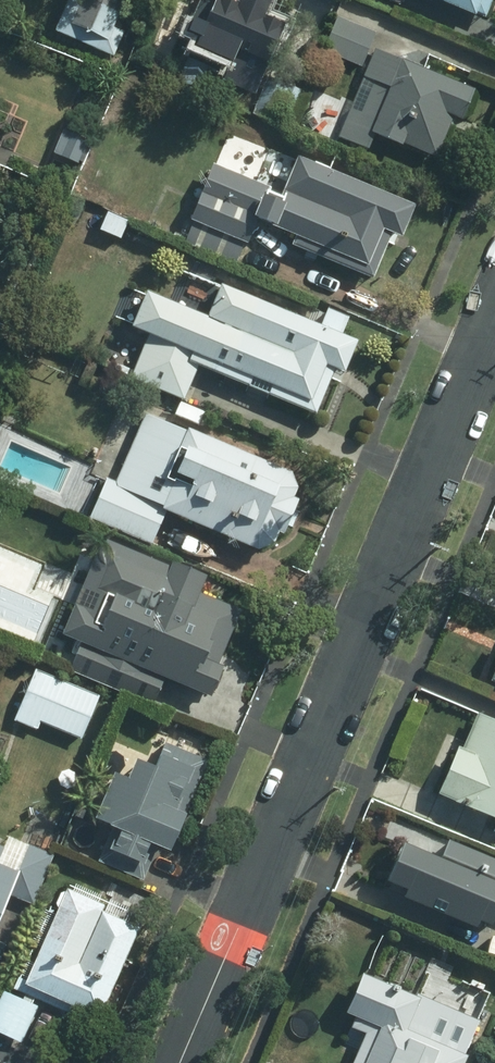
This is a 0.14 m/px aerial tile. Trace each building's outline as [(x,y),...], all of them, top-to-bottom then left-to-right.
[(110,53),(120,31),(108,26),(119,0),(62,0),(50,28),(110,53)] [(259,74),(281,22),(258,12),(263,0),(197,0),(192,13),(198,16),(192,30),(197,31),(191,46),(226,59),(221,71),(234,76),(238,66),(259,74)] [(483,16),(489,0),(447,0),(483,16)] [(321,49),(359,66),(372,31),(336,15),(321,49)] [(457,117),(468,86),(372,47),(361,73),(372,78),(358,111),(348,106),(335,135),(365,148),(372,132),(398,143),(399,140),(433,155),(450,115),(457,117)] [(200,85),(207,64),(185,56),(177,78),(200,85)] [(100,130),(67,116),(52,152),(84,166),(100,130)] [(396,235),(408,202),(292,154),(275,194),(262,189),(264,185),(208,161),(186,217),(190,219),(181,241),(233,262),(252,217),(292,233),(288,243),(368,275),(387,231),(396,235)] [(194,364),(311,411),(328,367),(339,371),(353,338),(337,332),(345,313),(323,305),(316,322),(215,281),(203,313),(140,289),(126,325),(145,333),(127,378),(181,400),(194,364)] [(85,517),(148,543),(161,510),(253,548),(269,541),(273,530),(279,533),(292,497),(288,495),(292,486),(286,468),(182,425),(181,428),(141,411),(113,479),(102,475),(85,517)] [(67,669),(150,703),(161,677),(203,694),(238,609),(196,591),(203,575),(166,560),(165,564),(96,536),(56,632),(78,642),(67,669)] [(33,619),(20,613),(13,630),(28,635),(33,619)] [(480,677),(494,684),(494,645),(480,677)] [(78,738),(94,695),(32,668),(10,719),(32,729),(36,721),(78,738)] [(432,794),(494,821),(494,720),(467,708),(432,794)] [(109,827),(94,860),(139,879),(154,846),(162,849),(178,813),(170,809),(173,804),(184,809),(206,759),(164,741),(157,755),(151,752),(146,765),(128,758),(119,777),(107,771),(87,817),(109,827)] [(3,894),(30,905),(51,854),(5,835),(0,846),(0,902),(3,894)] [(448,841),(440,859),(400,843),(382,885),(408,896),(406,901),(485,934),(494,911),(494,861),(448,841)] [(99,903),(60,887),(21,980),(15,978),(11,987),(101,1025),(105,1015),(96,1011),(132,926),(96,911),(99,903)] [(382,983),(349,1062),(457,1062),(492,977),(374,929),(357,972),(382,983)] [(0,990),(0,1034),(18,1041),(34,1005),(0,990)]
